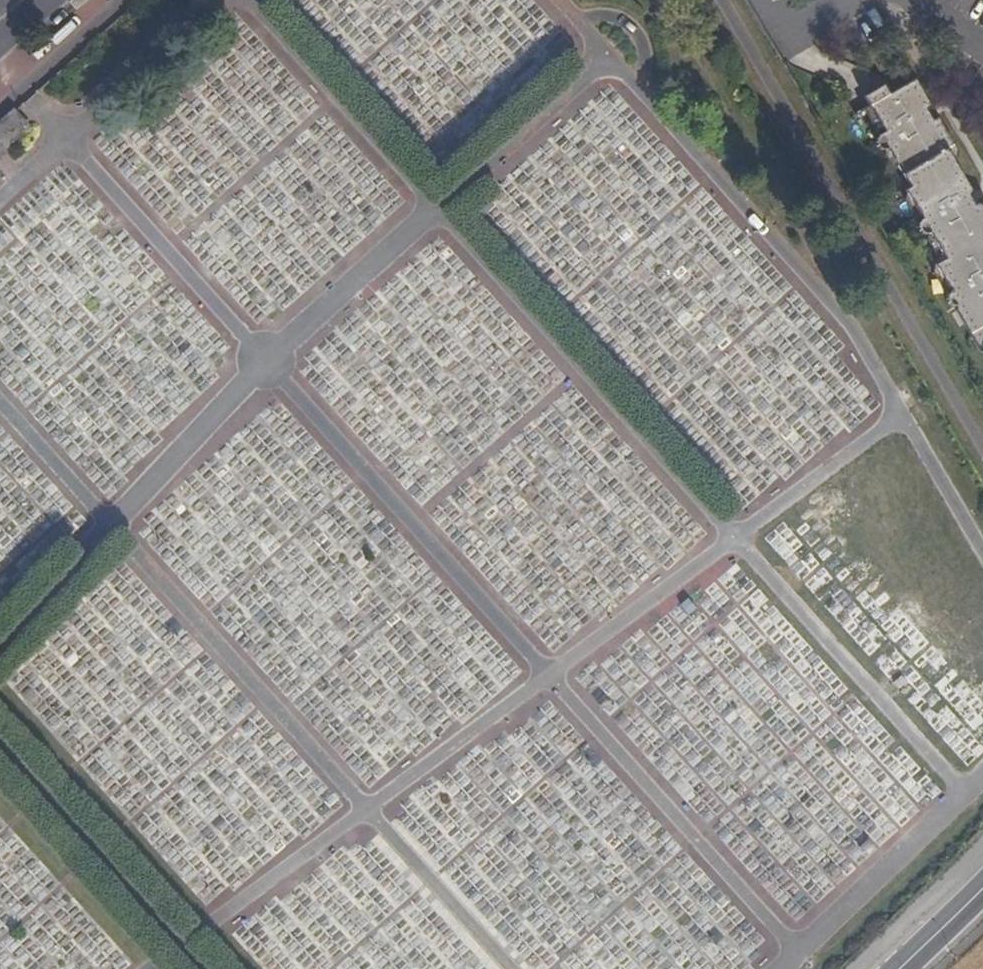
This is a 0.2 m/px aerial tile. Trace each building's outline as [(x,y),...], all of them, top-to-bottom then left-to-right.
[(915,78),(868,105),(885,132),(878,135),(876,137),(875,143),(877,147),(880,149),(883,150),(886,150),(887,150),(910,187),(904,190),(922,219),(920,219),(916,224),(920,232),(924,234),(929,234),(944,258),(934,264),(951,290),(948,292),(946,295),(945,299),(949,305),(955,307),(954,310),(971,338),(976,335),(982,342),(982,205),(976,203),(965,210),(959,200),(972,191),(947,149),(954,145),(938,116),(933,119),(927,109),(931,106),(915,78)] [(13,113),(0,125),(0,153),(27,128),(13,113)]
